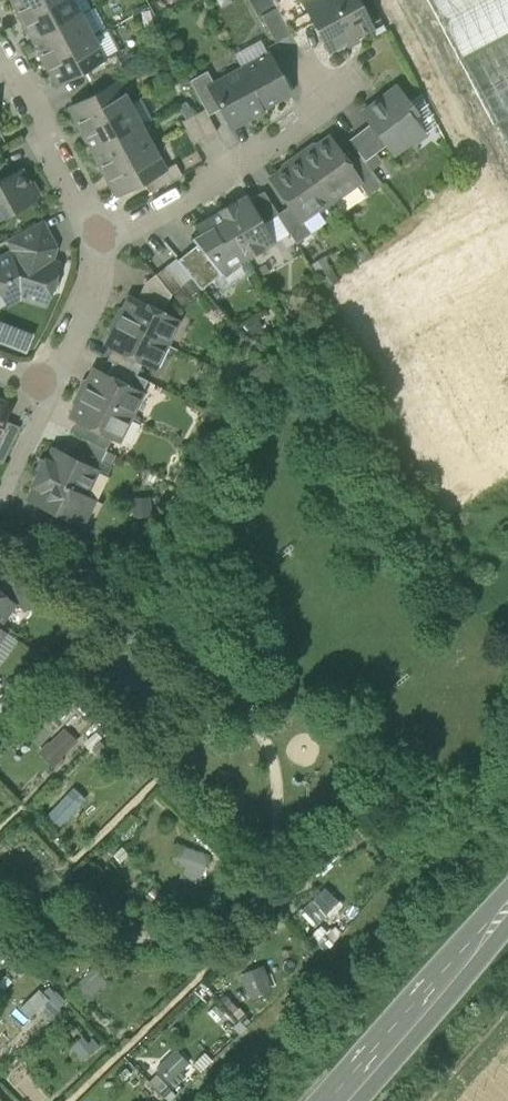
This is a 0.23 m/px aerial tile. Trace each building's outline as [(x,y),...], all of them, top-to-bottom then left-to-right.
[(21,19),(56,0),(12,0),(16,7),(15,9),(21,19)] [(34,40),(81,15),(73,0),(56,0),(21,19),(26,29),(28,29),(34,40)] [(81,15),(91,9),(86,0),(73,0),(81,15)] [(277,7),(291,35),(315,22),(303,0),(300,0),(294,3),(293,0),(273,0),(277,7)] [(330,50),(345,42),(346,45),(348,44),(350,44),(355,42),(356,39),(358,39),(356,36),(371,28),(356,0),(303,0),(315,22),(330,50)] [(507,145),(507,0),(431,0),(507,145)] [(92,36),(106,28),(95,7),(91,9),(81,15),(92,36)] [(276,43),(291,35),(277,7),(261,16),(276,43)] [(39,53),(44,62),(92,36),(81,15),(34,40),(39,50),(39,53)] [(106,28),(92,36),(104,59),(116,52),(118,51),(106,28)] [(104,59),(92,36),(44,62),(49,72),(51,73),(57,84),(83,70),(104,59)] [(83,70),(90,81),(120,65),(122,64),(116,52),(104,59),(83,70)] [(269,54),(241,68),(262,108),(290,93),(269,54)] [(126,77),(120,65),(90,81),(96,93),(117,82),(126,77)] [(263,110),(262,108),(241,68),(214,84),(208,87),(220,109),(230,128),(263,110)] [(190,80),(205,109),(208,115),(220,109),(208,87),(214,84),(207,71),(190,80)] [(75,121),(80,130),(129,104),(117,82),(96,93),(70,107),(76,118),(75,121)] [(386,145),(393,154),(411,141),(407,135),(419,126),(406,109),(412,105),(397,86),(361,114),(370,124),(386,145)] [(140,98),(129,104),(140,126),(152,120),(140,98)] [(88,140),(94,151),(140,126),(129,104),(80,130),(85,140),(88,140)] [(217,132),(208,115),(205,109),(193,115),(205,138),(217,132)] [(194,144),(205,138),(193,115),(182,122),(194,144)] [(349,140),(361,156),(365,161),(386,145),(370,124),(349,140)] [(99,164),(104,173),(152,147),(140,126),(94,151),(99,162),(99,164)] [(329,138),(300,159),(330,200),(357,181),(359,180),(348,165),(329,138)] [(164,170),(152,147),(104,173),(109,183),(111,184),(117,195),(143,181),(164,170)] [(382,183),(365,161),(361,156),(348,165),(359,180),(357,181),(366,194),(382,183)] [(317,209),(330,200),(300,159),(272,179),(290,205),(301,221),(302,220),(311,232),(325,222),(317,209)] [(143,181),(149,193),(182,175),(176,164),(164,170),(143,181)] [(37,199),(35,196),(39,194),(32,181),(28,183),(21,169),(0,180),(0,219),(37,199)] [(263,223),(278,214),(263,191),(249,199),(263,223)] [(219,210),(220,210),(247,258),(264,249),(256,235),(266,229),(263,223),(249,199),(235,206),(228,210),(225,206),(219,210)] [(232,202),(225,206),(228,210),(235,206),(232,202)] [(290,205),(278,214),(297,242),(311,232),(302,220),(301,221),(290,205)] [(222,273),(247,258),(220,210),(194,225),(198,232),(203,240),(197,245),(220,275),(222,273)] [(51,261),(45,259),(41,253),(54,245),(41,221),(8,239),(14,251),(0,259),(0,284),(5,282),(15,300),(20,297),(45,305),(48,295),(56,291),(59,281),(55,274),(58,263),(51,261)] [(256,235),(264,249),(274,243),(266,229),(256,235)] [(191,238),(197,245),(203,240),(198,232),(191,238)] [(55,247),(54,245),(41,253),(45,259),(51,261),(55,247)] [(192,278),(201,289),(220,275),(197,245),(178,260),(192,278)] [(176,258),(166,266),(182,286),(192,278),(178,260),(176,258)] [(172,295),(182,286),(166,266),(156,274),(172,295)] [(163,312),(172,295),(156,274),(146,282),(137,299),(163,312)] [(0,284),(0,288),(8,304),(15,300),(5,282),(0,284)] [(120,310),(115,319),(166,344),(178,320),(163,312),(137,299),(131,296),(126,308),(120,310)] [(153,368),(166,344),(115,319),(110,328),(113,334),(107,345),(113,348),(136,359),(153,368)] [(4,339),(10,324),(0,320),(0,337),(4,339)] [(30,333),(10,324),(4,339),(24,347),(30,333)] [(107,360),(113,363),(130,371),(136,359),(113,348),(107,360)] [(148,380),(130,371),(113,363),(107,375),(142,392),(148,380)] [(84,382),(79,391),(130,416),(142,392),(107,375),(95,369),(90,380),(84,382)] [(118,441),(130,416),(79,391),(75,400),(77,406),(71,418),(77,421),(112,438),(118,441)] [(2,419),(8,405),(0,402),(0,425),(2,419)] [(3,463),(20,427),(2,419),(0,425),(0,462),(3,463)] [(85,439),(106,449),(112,438),(77,421),(71,432),(85,439)] [(101,462),(107,465),(113,453),(106,449),(85,439),(79,451),(101,462)] [(45,460),(39,471),(85,494),(97,470),(101,462),(79,451),(75,459),(53,448),(47,461),(45,460)] [(84,525),(84,524),(76,520),(89,496),(85,494),(39,471),(36,477),(33,484),(35,485),(29,498),(56,512),(84,525)] [(97,500),(89,496),(76,520),(84,524),(97,500)] [(49,525),(77,539),(84,525),(56,512),(49,525)] [(15,603),(25,610),(39,589),(12,576),(1,592),(15,603)] [(15,603),(1,592),(0,592),(0,623),(15,603)] [(39,750),(54,766),(81,741),(65,725),(39,750)] [(61,824),(77,810),(64,796),(49,811),(61,824)] [(178,842),(171,858),(204,872),(211,856),(178,842)] [(301,906),(316,923),(341,902),(326,885),(301,906)] [(241,971),(248,997),(273,991),(265,964),(241,971)] [(82,974),(84,990),(103,987),(100,971),(82,974)] [(40,988),(21,1006),(30,1016),(49,998),(40,988)] [(56,990),(41,1008),(52,1017),(67,999),(56,990)] [(82,1058),(93,1051),(85,1037),(73,1044),(82,1058)] [(180,1049),(155,1063),(169,1087),(194,1073),(180,1049)]
